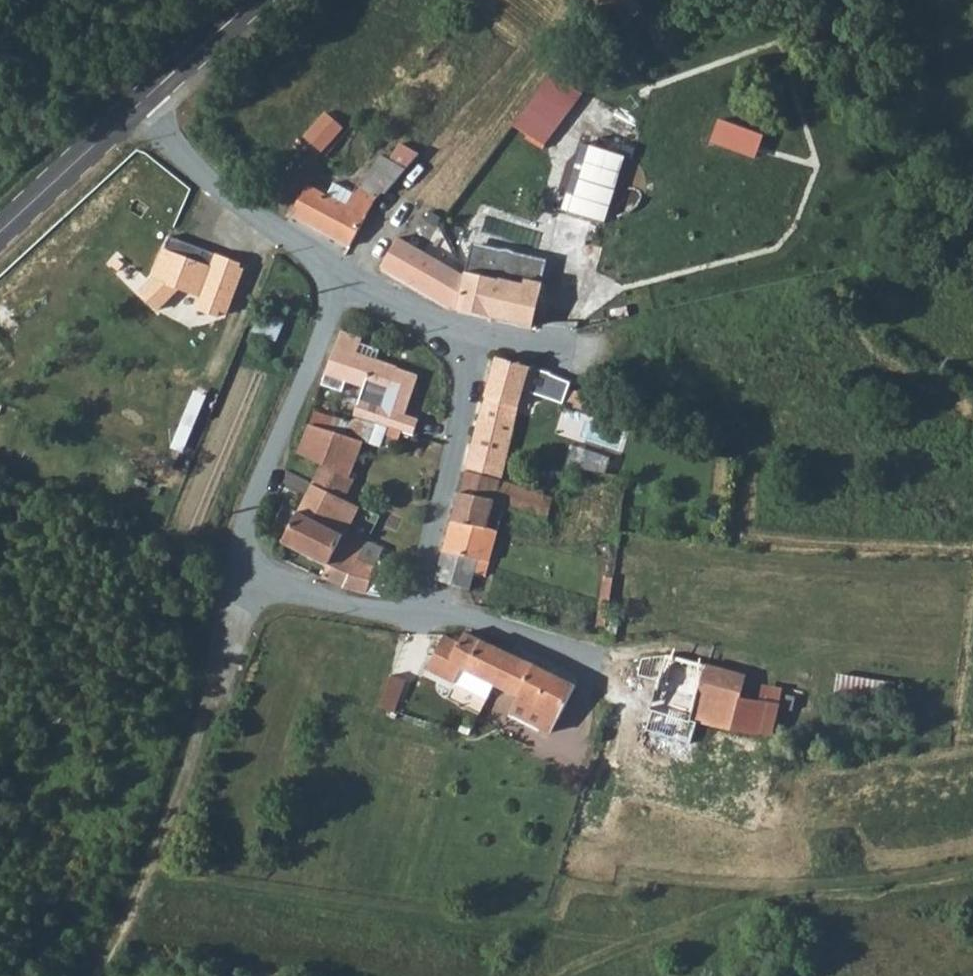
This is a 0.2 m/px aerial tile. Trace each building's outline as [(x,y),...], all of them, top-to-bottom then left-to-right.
[(543,139),(565,99),(546,88),(524,128),(543,139)] [(341,126),(323,112),(303,136),(320,151),(341,126)] [(292,214),(350,246),(366,218),(380,193),(384,195),(418,154),(399,143),(389,159),(379,155),(361,187),(357,185),(353,192),(333,183),(327,195),(307,186),(292,214)] [(380,263),(458,308),(465,275),(421,251),(395,238),(380,263)] [(242,265),(172,240),(155,282),(142,296),(160,312),(180,291),(203,299),(198,311),(219,318),(222,312),(229,315),(244,270),(240,269),(242,265)] [(456,254),(467,271),(471,248),(458,245),(456,254)] [(521,285),(523,281),(528,259),(471,246),(471,248),(467,271),(521,285)] [(458,308),(530,328),(541,285),(523,281),(521,285),(467,271),(465,275),(458,308)] [(273,344),(280,329),(258,320),(251,337),(273,344)] [(387,395),(398,368),(379,361),(382,350),(360,342),(361,338),(341,331),(323,383),(360,397),(364,387),(387,395)] [(495,358),(465,470),(499,479),(523,390),(543,397),(548,380),(550,374),(495,358)] [(548,380),(543,397),(557,403),(592,416),(597,401),(587,398),(589,393),(548,380)] [(363,441),(369,443),(376,423),(387,395),(364,387),(360,397),(351,423),(314,412),(309,425),(346,436),(363,441)] [(397,439),(399,431),(376,423),(369,443),(379,446),(384,435),(397,439)] [(309,425),(299,453),(322,465),(333,470),(346,436),(309,425)] [(333,470),(349,477),(363,441),(346,436),(333,470)] [(322,465),(313,482),(345,499),(354,479),(349,477),(333,470),(322,465)] [(465,470),(460,490),(494,500),(503,503),(546,518),(555,499),(499,479),(465,470)] [(345,532),(358,506),(345,499),(313,482),(298,513),(342,536),(345,532)] [(460,490),(452,519),(485,528),(488,518),(494,500),(460,490)] [(494,500),(488,518),(498,520),(503,503),(494,500)] [(342,536),(298,513),(283,543),(328,566),(342,536)] [(452,519),(436,578),(469,587),(481,542),(485,528),(452,519)] [(485,528),(481,542),(491,544),(495,531),(485,528)] [(334,585),(364,592),(374,565),(381,548),(365,542),(345,532),(342,536),(328,566),(322,579),(334,585)] [(594,634),(602,636),(612,574),(604,573),(594,634)] [(451,638),(442,634),(425,670),(454,684),(461,669),(491,684),(517,697),(528,702),(522,717),(550,731),(571,687),(479,641),(462,633),(458,642),(451,638)] [(454,633),(451,638),(458,642),(462,633),(454,633)] [(705,666),(665,655),(648,708),(688,720),(705,666)] [(706,664),(705,666),(688,720),(728,729),(739,697),(745,674),(706,664)] [(454,684),(484,699),(491,684),(461,669),(454,684)] [(395,711),(406,681),(392,675),(381,707),(395,711)] [(887,707),(892,686),(837,675),(832,695),(887,707)] [(739,697),(728,729),(758,734),(772,735),(780,705),(781,688),(761,684),(757,700),(739,697)] [(517,697),(510,711),(522,717),(528,702),(517,697)] [(688,720),(648,708),(644,723),(683,734),(688,720)] [(657,748),(660,737),(646,733),(643,744),(657,748)]
